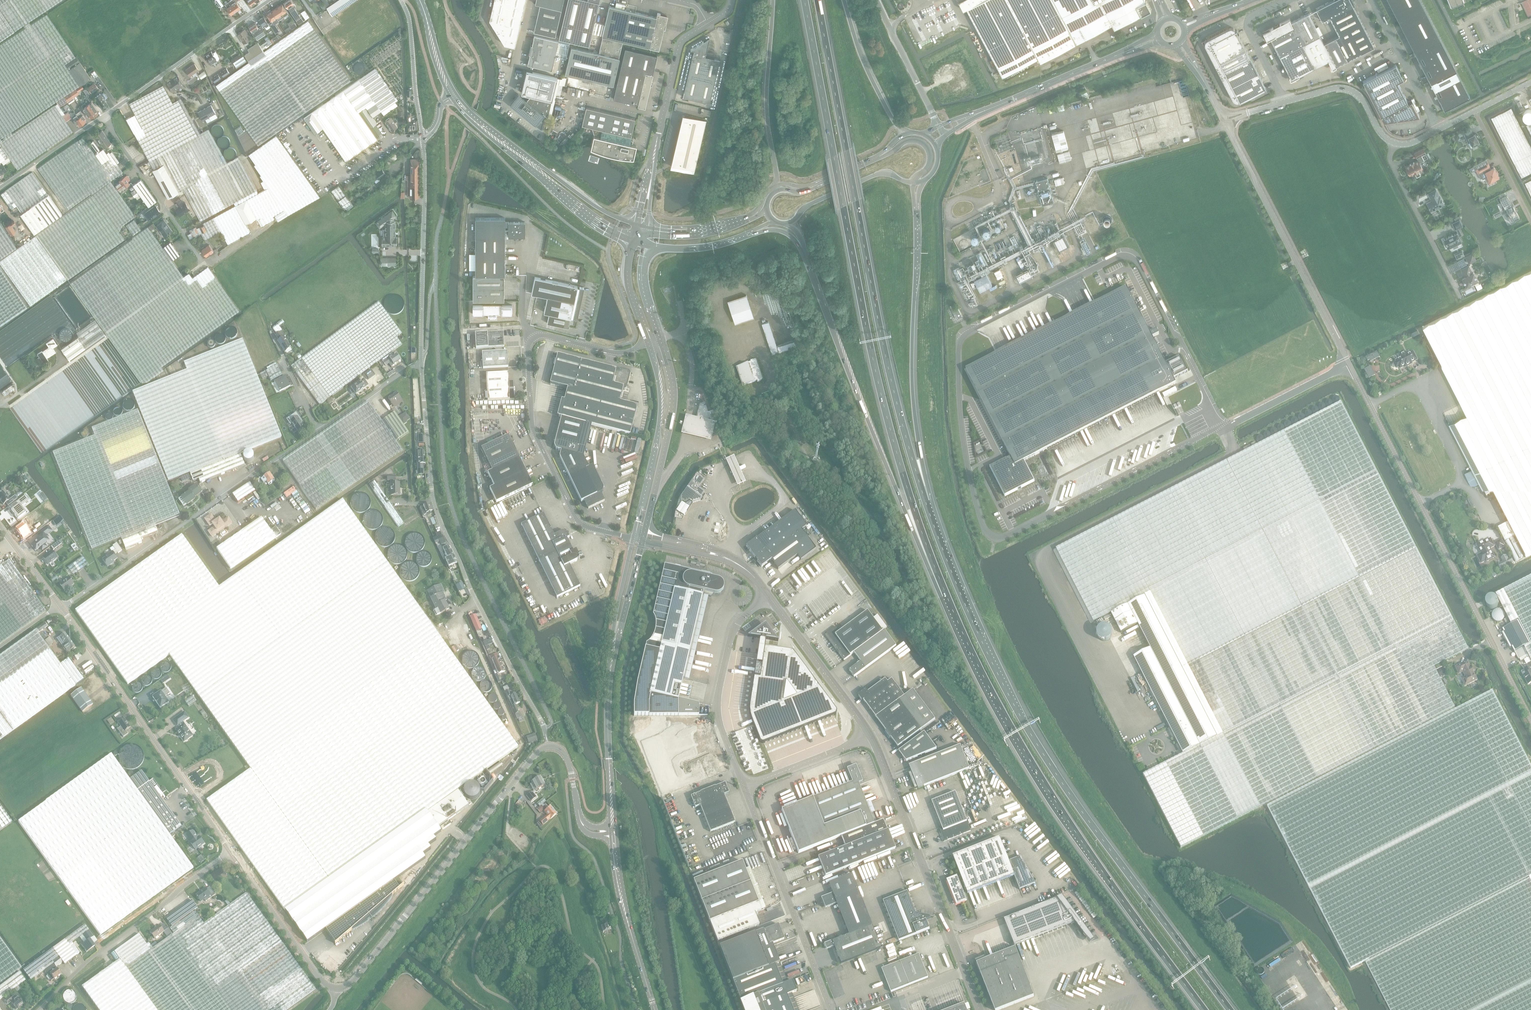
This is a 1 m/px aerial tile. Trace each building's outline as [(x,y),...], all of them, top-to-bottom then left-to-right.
[(23,25),(29,22),(61,0),(0,0),(0,41),(23,25)] [(229,1),(236,11),(240,7),(236,2),(239,0),(231,0),(229,1)] [(294,9),(293,8),(295,7),(294,4),(291,0),(288,0),(284,2),(290,11),(296,20),(299,24),(304,21),(301,17),(295,8),(294,9)] [(326,7),(332,16),(355,0),(337,0),(330,5),(327,7),(326,7)] [(525,0),(494,0),(489,20),(504,44),(515,46),(525,0)] [(539,5),(561,10),(564,0),(536,0),(535,4),(539,5)] [(559,39),(589,46),(600,0),(568,0),(562,25),(559,39)] [(1077,43),(1054,0),(961,0),(959,1),(964,10),(967,8),(1003,76),(1038,58),(1041,62),(1077,43)] [(1077,43),(1112,25),(1114,29),(1141,15),(1151,10),(1146,1),(1145,0),(1054,0),(1077,43)] [(1324,43),(1336,66),(1374,46),(1353,5),(1355,4),(1354,4),(1352,0),(1333,0),(1316,9),(1322,21),(1330,17),(1339,35),(1324,43)] [(1398,19),(1423,6),(1420,0),(1388,0),(1398,19)] [(229,1),(225,4),(227,8),(231,14),(236,11),(229,1)] [(282,4),(277,7),(284,17),(289,14),(282,4)] [(555,37),(561,10),(539,5),(534,32),(555,37)] [(571,47),(565,74),(613,85),(620,58),(619,58),(623,41),(651,48),(659,50),(664,28),(665,29),(666,24),(665,24),(666,20),(667,21),(667,18),(666,18),(667,16),(660,14),(657,13),(656,17),(655,17),(625,10),(615,7),(611,6),(609,6),(602,36),(603,37),(601,43),(599,42),(601,34),(592,32),(589,44),(598,46),(598,44),(601,45),(599,53),(571,47)] [(1398,19),(1415,51),(1440,38),(1423,6),(1398,19)] [(277,7),(272,11),(276,17),(277,17),(276,18),(278,21),(284,17),(277,7)] [(272,11),(267,14),(271,21),(269,23),(274,32),(278,29),(276,25),(275,24),(279,21),(278,21),(276,18),(277,17),(276,17),(272,11)] [(1271,38),(1280,56),(1320,35),(1308,13),(1291,22),(1289,19),(1278,25),(1278,24),(1274,26),(1275,26),(1263,32),(1267,40),(1271,38)] [(0,44),(0,136),(1,138),(79,86),(64,64),(75,56),(47,14),(31,24),(29,22),(23,25),(25,28),(0,44)] [(269,25),(267,22),(263,16),(257,20),(263,28),(264,27),(265,28),(269,25)] [(249,61),(216,85),(258,145),(351,80),(308,20),(264,51),(267,54),(252,65),(249,61)] [(261,26),(258,27),(254,22),(248,26),(252,32),(251,32),(255,37),(264,31),(261,26)] [(1228,27),(1207,38),(1208,38),(1207,39),(1206,40),(1205,41),(1205,42),(1205,43),(1205,44),(1205,45),(1205,46),(1232,99),(1233,99),(1234,100),(1234,101),(1235,101),(1236,101),(1237,102),(1238,102),(1239,101),(1240,101),(1240,102),(1261,91),(1261,90),(1265,88),(1263,83),(1264,82),(1239,34),(1238,34),(1236,31),(1237,31),(1237,30),(1236,30),(1235,29),(1234,28),(1233,28),(1232,27),(1231,27),(1230,27),(1229,27),(1229,28),(1228,27)] [(250,38),(246,32),(244,29),(237,34),(243,43),(250,38)] [(276,35),(270,40),(272,43),(279,39),(276,35)] [(531,45),(530,49),(555,55),(559,41),(534,35),(532,45),(531,45)] [(1320,35),(1280,56),(1290,76),(1289,76),(1290,78),(1289,78),(1290,81),(1297,79),(1296,79),(1296,78),(1299,76),(1300,76),(1299,75),(1306,72),(1328,60),(1330,63),(1329,63),(1331,70),(1334,69),(1333,69),(1333,68),(1336,67),(1336,66),(1324,43),(1320,35)] [(708,43),(709,38),(704,42),(703,41),(690,49),(694,50),(693,53),(683,97),(710,103),(720,59),(705,56),(708,43)] [(1415,51),(1431,83),(1456,70),(1440,38),(1415,51)] [(272,43),(270,40),(269,39),(260,46),(262,49),(266,47),(266,48),(272,43)] [(245,55),(249,61),(252,65),(266,55),(264,51),(262,49),(260,46),(257,42),(247,49),(249,51),(245,55)] [(651,82),(657,55),(625,48),(613,99),(645,106),(650,88),(649,88),(649,85),(651,85),(651,82)] [(552,70),(555,55),(530,49),(529,54),(530,54),(527,64),(552,70)] [(219,56),(216,51),(213,53),(212,51),(205,56),(211,65),(214,63),(218,60),(219,59),(219,58),(219,57),(219,56)] [(242,53),(231,59),(237,68),(247,61),(242,53)] [(75,56),(64,64),(79,86),(90,78),(76,56),(75,56)] [(198,74),(196,72),(199,70),(195,64),(186,70),(190,76),(192,74),(194,76),(198,74)] [(1363,81),(1375,105),(1383,121),(1419,116),(1411,101),(1408,102),(1397,82),(1403,79),(1396,64),(1363,81)] [(226,68),(220,72),(223,77),(230,73),(226,68)] [(354,83),(304,117),(315,133),(323,128),(344,158),(346,160),(377,138),(376,136),(359,112),(366,107),(373,117),(381,111),(384,115),(398,105),(395,101),(397,100),(375,68),(354,83)] [(519,93),(510,104),(540,128),(545,115),(548,118),(557,77),(536,72),(527,70),(522,92),(531,95),(527,100),(526,101),(524,99),(525,98),(519,93)] [(1469,94),(1456,70),(1431,83),(1444,109),(1470,96),(1469,94)] [(205,71),(203,72),(199,75),(201,79),(205,76),(207,75),(205,71)] [(218,74),(212,78),(215,83),(221,78),(218,74)] [(178,75),(172,79),(178,88),(184,84),(178,75)] [(172,92),(178,88),(172,79),(166,83),(172,92)] [(91,93),(98,88),(94,83),(87,87),(91,93)] [(135,114),(126,118),(154,169),(164,164),(179,192),(183,190),(200,221),(234,203),(235,206),(246,200),(256,218),(257,220),(258,220),(261,226),(274,219),(273,216),(275,215),(278,221),(288,215),(320,197),(276,135),(249,155),(256,164),(254,165),(261,175),(260,176),(263,181),(261,182),(265,190),(258,193),(238,157),(227,163),(209,129),(200,134),(198,129),(191,117),(181,98),(173,102),(163,85),(129,103),(135,114)] [(1087,91),(1085,85),(1079,88),(1081,93),(1087,91)] [(76,89),(70,93),(72,97),(73,98),(79,94),(78,92),(76,89)] [(97,96),(95,97),(101,106),(106,102),(104,100),(107,98),(103,92),(100,94),(97,96)] [(70,93),(64,97),(67,101),(72,97),(70,93)] [(64,97),(56,102),(57,103),(60,107),(67,102),(67,101),(64,97)] [(85,102),(81,105),(82,109),(88,117),(89,116),(90,118),(94,116),(89,109),(87,105),(85,102)] [(91,102),(87,105),(89,109),(94,116),(97,113),(96,112),(98,111),(91,102)] [(0,143),(0,145),(8,156),(10,160),(17,169),(73,131),(66,121),(62,116),(65,114),(61,108),(60,107),(57,103),(12,134),(11,132),(3,138),(4,140),(2,141),(0,143)] [(210,105),(205,108),(209,116),(212,120),(218,117),(216,113),(211,104),(210,105)] [(366,107),(359,112),(376,136),(381,132),(376,124),(377,123),(373,117),(366,107)] [(625,158),(633,159),(636,146),(630,144),(632,137),(631,136),(635,119),(586,107),(582,125),(592,127),(594,136),(591,146),(591,149),(599,152),(607,154),(613,156),(616,156),(625,158)] [(204,108),(198,112),(203,120),(205,119),(207,123),(212,120),(209,116),(205,108),(204,108)] [(71,117),(76,125),(77,124),(79,126),(82,123),(76,114),(75,114),(74,111),(72,112),(74,115),(71,117)] [(80,111),(76,114),(82,123),(86,121),(85,119),(86,119),(80,111)] [(65,114),(62,116),(66,121),(71,117),(68,112),(65,114)] [(706,120),(685,115),(672,167),(681,169),(682,167),(694,170),(693,173),(694,173),(706,120)] [(392,130),(398,127),(395,122),(398,120),(396,117),(393,119),(391,117),(390,118),(389,117),(386,119),(387,120),(385,121),(392,130)] [(224,130),(224,129),(224,128),(223,127),(222,126),(221,125),(219,124),(218,124),(217,124),(216,124),(215,125),(214,126),(212,127),(212,129),(212,130),(212,131),(212,132),(213,134),(215,136),(216,136),(217,137),(219,136),(220,136),(221,135),(222,135),(223,134),(223,133),(224,132),(224,130)] [(102,131),(95,135),(103,148),(110,144),(102,131)] [(1466,133),(1464,134),(1468,142),(1467,143),(1470,149),(1476,145),(1475,144),(1479,142),(1477,138),(1478,137),(1476,134),(1469,137),(1466,133)] [(230,142),(230,141),(229,140),(229,139),(228,138),(226,137),(225,136),(224,136),(223,136),(221,136),(220,137),(219,138),(218,139),(218,141),(217,142),(217,143),(218,144),(218,145),(219,146),(221,148),(222,148),(223,148),(224,148),(226,148),(227,147),(228,147),(228,146),(229,145),(229,144),(230,142)] [(39,168),(38,168),(67,210),(91,193),(91,194),(122,172),(117,164),(112,157),(102,164),(88,144),(83,137),(39,168)] [(93,141),(88,144),(102,164),(112,157),(108,152),(106,153),(103,148),(100,150),(93,141)] [(5,159),(8,156),(0,145),(0,152),(5,159)] [(236,154),(236,153),(236,152),(235,151),(234,149),(233,148),(232,148),(230,147),(229,147),(227,148),(226,149),(225,150),(224,151),(224,152),(224,153),(224,155),(225,157),(225,158),(226,158),(227,159),(228,159),(229,160),(231,160),(232,159),(233,159),(234,158),(235,157),(235,156),(236,155),(236,154)] [(1421,155),(1426,153),(1423,148),(1414,153),(1417,157),(1418,160),(1414,162),(1410,164),(1410,165),(1406,167),(1408,171),(1407,172),(1408,174),(1409,174),(1410,175),(1414,173),(1415,173),(1416,177),(1420,175),(1418,171),(1419,171),(1419,170),(1423,168),(1422,167),(1423,167),(1422,164),(1421,165),(1420,162),(1423,160),(1421,155)] [(2,163),(3,165),(10,160),(8,156),(5,159),(0,152),(0,164),(2,163)] [(410,198),(420,198),(420,159),(411,159),(410,191),(409,191),(409,196),(411,196),(410,198)] [(1481,167),(1476,169),(1476,170),(1482,180),(1484,178),(1486,177),(1489,183),(1495,181),(1494,179),(1498,177),(1494,168),(1490,169),(1489,168),(1490,167),(1488,163),(1481,167)] [(154,169),(153,170),(168,198),(179,192),(164,164),(154,169)] [(380,180),(378,179),(385,174),(381,168),(374,173),(375,173),(371,176),(367,179),(370,183),(374,180),(376,183),(380,180)] [(24,177),(1,194),(11,209),(16,205),(21,213),(48,194),(32,172),(24,177)] [(115,185),(120,193),(125,190),(123,188),(129,184),(127,181),(129,180),(129,179),(129,178),(128,176),(127,176),(126,175),(119,181),(120,182),(115,185)] [(1047,178),(1035,181),(1042,206),(1054,202),(1047,178)] [(134,184),(132,185),(135,189),(141,196),(148,207),(156,201),(140,179),(134,184)] [(68,212),(36,235),(68,279),(124,238),(119,231),(122,225),(135,216),(111,181),(68,212)] [(344,209),(351,203),(338,185),(331,190),(344,209)] [(135,189),(130,192),(135,198),(135,197),(137,199),(141,196),(135,189)] [(1432,201),(1427,203),(1431,211),(1435,209),(1436,210),(1440,208),(1440,206),(1444,204),(1440,196),(1440,197),(1436,190),(1428,194),(1432,201)] [(21,213),(20,214),(33,234),(62,214),(48,194),(21,213)] [(1519,217),(1512,204),(1512,205),(1507,195),(1499,199),(1505,209),(1506,208),(1509,215),(1507,216),(1511,223),(1515,220),(1515,219),(1519,217)] [(180,198),(175,202),(177,205),(178,205),(179,207),(176,209),(180,216),(190,209),(185,202),(184,203),(180,198)] [(246,200),(235,206),(246,224),(256,218),(246,200)] [(155,206),(143,214),(148,220),(159,212),(155,206)] [(235,206),(213,218),(221,231),(228,244),(250,232),(246,224),(235,206)] [(392,211),(379,220),(383,225),(384,224),(385,224),(386,224),(386,229),(385,229),(384,229),(384,236),(384,237),(382,237),(382,244),(383,244),(383,245),(388,245),(388,244),(396,244),(397,244),(397,243),(397,237),(397,236),(396,236),(396,237),(395,237),(395,236),(395,231),(395,228),(395,223),(395,221),(394,221),(394,218),(394,217),(396,216),(392,211)] [(1445,240),(1443,241),(1446,247),(1447,246),(1448,247),(1449,247),(1452,245),(1454,248),(1458,246),(1457,243),(1461,241),(1459,236),(1462,235),(1459,228),(1463,226),(1460,220),(1461,219),(1460,216),(1455,219),(1456,221),(1452,223),(1455,229),(1456,229),(1458,232),(1453,235),(1452,234),(1448,237),(1445,239),(1444,239),(1444,240),(1445,240)] [(200,227),(197,228),(199,234),(200,233),(201,233),(204,240),(221,231),(213,218),(203,223),(204,225),(200,227)] [(475,218),(475,276),(504,276),(505,276),(505,232),(508,232),(508,237),(525,236),(525,222),(508,222),(508,227),(505,227),(505,218),(475,218)] [(131,232),(139,227),(133,219),(125,225),(131,232)] [(5,227),(11,235),(16,232),(11,226),(15,223),(13,220),(9,223),(10,223),(5,227)] [(163,236),(171,231),(163,220),(156,226),(163,236)] [(132,238),(70,283),(107,334),(142,384),(163,369),(162,368),(161,366),(239,310),(207,266),(192,277),(188,273),(183,276),(171,260),(162,247),(150,230),(155,226),(153,223),(132,238)] [(16,247),(0,224),(0,258),(16,247)] [(191,233),(187,234),(190,239),(193,237),(193,238),(197,236),(197,235),(199,234),(197,228),(196,227),(190,230),(191,233)] [(1054,239),(1054,240),(1060,251),(1061,251),(1060,249),(1069,244),(1064,234),(1054,239)] [(0,261),(0,264),(30,305),(68,279),(36,235),(0,261)] [(1083,239),(1080,240),(1087,254),(1090,252),(1083,239)] [(170,241),(162,247),(171,260),(177,256),(179,259),(182,257),(180,254),(179,254),(170,241)] [(206,247),(202,250),(206,256),(214,251),(213,249),(210,244),(206,247)] [(549,247),(548,253),(568,257),(570,252),(549,247)] [(1466,257),(1469,263),(1476,260),(1472,253),(1466,257)] [(1469,266),(1462,269),(1466,277),(1463,278),(1467,286),(1474,282),(1475,286),(1479,284),(1474,273),(1473,273),(1469,266)] [(27,307),(22,300),(0,268),(0,325),(27,307)] [(1505,541),(1515,536),(1526,558),(1530,555),(1530,271),(1423,327),(1468,414),(1449,424),(1466,456),(1472,469),(1467,472),(1474,486),(1480,483),(1486,496),(1493,493),(1508,523),(1498,528),(1505,541)] [(708,305),(710,305),(711,304),(706,287),(747,275),(746,272),(702,285),(708,305)] [(992,285),(986,273),(974,279),(980,291),(992,285)] [(473,276),(473,288),(504,288),(504,276),(475,276),(473,276)] [(577,320),(581,300),(584,287),(580,286),(579,288),(577,287),(578,286),(535,277),(531,293),(547,296),(544,312),(549,313),(547,323),(569,328),(571,318),(573,318),(573,319),(577,320)] [(1126,287),(966,369),(1011,457),(991,467),(1005,496),(1034,481),(1023,461),(1176,384),(1173,379),(1188,372),(1180,356),(1166,364),(1152,338),(1159,334),(1157,330),(1150,333),(1126,287)] [(504,301),(504,288),(473,288),(473,301),(504,301)] [(753,318),(748,300),(746,295),(727,301),(735,324),(753,318)] [(379,302),(291,366),(320,405),(402,344),(397,337),(402,333),(379,302)] [(483,305),(473,305),(473,314),(488,314),(488,318),(497,318),(497,314),(512,314),(512,305),(502,305),(502,304),(483,304),(483,305)] [(962,316),(958,308),(952,311),(956,319),(962,316)] [(772,354),(778,352),(796,346),(794,339),(776,345),(768,321),(762,323),(772,354)] [(97,323),(61,349),(69,361),(106,335),(97,323)] [(282,330),(279,326),(278,325),(273,329),(277,334),(282,331),(282,330)] [(234,342),(237,341),(236,340),(238,337),(237,335),(239,333),(236,328),(233,326),(228,328),(227,330),(224,331),(223,329),(220,330),(218,333),(216,337),(212,339),(217,342),(213,343),(211,348),(214,346),(216,342),(220,344),(227,342),(229,338),(233,340),(234,342)] [(275,335),(276,337),(278,340),(277,341),(281,347),(285,352),(286,354),(292,351),(291,348),(284,337),(285,336),(282,331),(277,334),(275,335)] [(503,332),(487,333),(475,334),(476,349),(504,347),(503,332)] [(52,348),(56,345),(53,339),(46,343),(49,347),(42,351),(41,351),(37,353),(43,363),(47,360),(46,358),(55,352),(52,348)] [(187,370),(133,392),(133,393),(169,482),(190,473),(240,453),(282,437),(243,339),(184,363),(187,370)] [(483,369),(508,367),(507,351),(482,353),(483,369)] [(393,352),(382,360),(386,366),(389,363),(389,364),(399,357),(396,354),(395,355),(393,352)] [(1377,352),(1366,357),(1368,361),(1370,360),(1370,362),(1380,357),(1377,352)] [(1395,363),(1395,364),(1395,365),(1395,366),(1396,367),(1397,368),(1399,367),(1400,369),(1404,366),(1405,367),(1412,364),(1411,363),(1412,362),(1417,360),(1413,352),(1408,355),(1407,355),(1406,352),(1399,356),(1400,358),(1396,361),(1397,363),(1395,363)] [(557,358),(550,384),(568,388),(561,417),(562,418),(586,424),(612,430),(617,432),(630,435),(638,406),(620,402),(623,390),(624,390),(625,390),(626,390),(626,389),(627,389),(630,374),(630,373),(630,372),(629,372),(620,370),(620,372),(616,371),(616,370),(581,361),(558,355),(553,353),(552,356),(557,358)] [(399,357),(389,364),(392,367),(401,361),(399,357)] [(757,383),(763,381),(756,360),(750,361),(750,362),(735,368),(741,386),(756,381),(757,383)] [(268,370),(266,371),(269,376),(271,381),(282,375),(278,365),(277,366),(276,363),(270,367),(267,368),(268,370)] [(1370,366),(1364,369),(1369,379),(1375,375),(1370,366)] [(44,449),(111,408),(115,395),(113,392),(120,392),(121,389),(118,389),(117,387),(120,385),(111,382),(109,383),(109,384),(100,384),(99,385),(96,380),(95,383),(91,383),(91,369),(75,369),(74,372),(75,373),(74,373),(73,376),(71,373),(72,369),(64,368),(20,395),(27,397),(11,407),(12,408),(39,451),(44,453),(44,449)] [(371,370),(365,375),(368,380),(375,375),(371,370)] [(266,371),(260,374),(263,379),(269,376),(266,371)] [(488,401),(514,399),(513,381),(509,381),(508,373),(486,374),(488,401)] [(285,376),(274,381),(280,391),(290,386),(285,376)] [(356,386),(352,389),(353,390),(356,394),(356,395),(368,386),(364,380),(362,382),(360,380),(357,382),(354,384),(356,386)] [(13,384),(1,392),(4,396),(14,389),(13,387),(14,386),(13,384)] [(1175,387),(1162,394),(1164,397),(1177,391),(1175,387)] [(392,405),(400,399),(396,393),(388,399),(392,405)] [(136,405),(135,404),(135,402),(135,401),(134,400),(132,399),(131,399),(129,398),(128,398),(127,399),(126,399),(125,400),(124,401),(124,402),(123,404),(123,407),(124,407),(125,409),(126,410),(128,411),(129,411),(130,411),(131,410),(132,410),(133,409),(134,408),(135,407),(135,406),(136,405)] [(368,401),(283,461),(316,509),(402,450),(396,441),(382,421),(368,401)] [(1093,622),(1110,613),(1121,633),(1138,625),(1150,648),(1133,657),(1183,753),(1182,754),(1143,774),(1181,847),(1454,707),(1434,667),(1468,649),(1341,402),(1056,549),(1093,622)] [(714,425),(717,424),(713,412),(711,406),(707,407),(709,413),(708,414),(706,407),(700,405),(698,415),(700,416),(700,417),(699,417),(699,419),(699,421),(708,423),(711,422),(712,426),(714,425)] [(122,411),(122,410),(122,409),(121,408),(120,407),(119,406),(118,406),(116,406),(115,407),(114,408),(113,409),(113,411),(113,413),(113,414),(114,414),(115,416),(116,416),(117,416),(119,416),(121,415),(122,413),(122,411)] [(95,436),(53,453),(92,550),(121,538),(123,542),(156,528),(155,525),(180,515),(138,410),(92,428),(95,436)] [(395,412),(382,421),(396,441),(408,432),(395,412)] [(406,412),(399,417),(404,424),(407,422),(406,421),(410,419),(410,418),(406,412)] [(292,423),(297,431),(304,426),(299,420),(300,419),(296,413),(287,419),(290,424),(292,423)] [(681,434),(711,441),(714,425),(712,426),(711,422),(708,423),(699,421),(699,419),(686,416),(681,434)] [(556,442),(555,446),(557,450),(562,451),(560,457),(570,477),(581,502),(585,501),(589,509),(605,501),(601,493),(602,492),(603,488),(593,466),(589,468),(583,457),(586,449),(580,447),(586,424),(562,418),(556,442)] [(496,503),(533,485),(509,436),(481,449),(492,471),(488,473),(494,487),(490,489),(496,503)] [(416,454),(417,459),(425,459),(424,451),(419,451),(419,450),(416,450),(416,453),(415,453),(415,454),(416,454)] [(240,453),(190,473),(193,481),(199,479),(200,483),(245,465),(240,453)] [(734,456),(726,460),(737,486),(746,483),(734,456)] [(425,463),(425,459),(417,459),(417,471),(418,474),(423,473),(423,470),(422,470),(421,463),(425,463)] [(271,483),(275,480),(270,473),(263,477),(264,477),(263,478),(263,479),(259,478),(258,484),(264,485),(264,484),(266,482),(269,486),(272,484),(271,483)] [(696,473),(680,497),(680,498),(680,499),(680,500),(681,501),(683,502),(684,503),(685,503),(687,502),(688,502),(688,500),(690,501),(695,493),(700,497),(703,492),(698,488),(704,478),(696,473)] [(375,481),(369,485),(398,527),(404,523),(393,508),(388,501),(375,481)] [(250,482),(246,485),(233,494),(238,503),(255,491),(250,482)] [(399,487),(399,483),(390,483),(390,496),(399,496),(399,487)] [(195,498),(202,493),(197,485),(190,490),(191,491),(182,497),(187,505),(196,499),(195,498)] [(294,487),(284,494),(287,498),(292,494),(297,491),(294,487)] [(0,494),(0,500),(3,505),(5,503),(8,506),(17,499),(15,495),(9,500),(3,491),(0,494)] [(25,495),(10,507),(12,510),(11,510),(14,515),(18,519),(26,513),(20,506),(28,499),(25,495)] [(182,535),(76,611),(128,684),(169,655),(179,668),(182,672),(195,691),(232,742),(251,769),(207,800),(285,910),(426,810),(428,812),(458,790),(518,747),(343,500),(246,569),(225,583),(220,587),(182,535)] [(426,514),(425,513),(428,512),(429,513),(431,512),(431,511),(432,511),(430,505),(429,505),(429,503),(420,507),(423,515),(426,514)] [(795,511),(785,518),(797,533),(802,530),(806,526),(795,511)] [(521,525),(539,561),(570,546),(567,539),(570,537),(567,533),(566,533),(567,531),(564,531),(563,532),(562,531),(554,535),(543,514),(521,525)] [(209,531),(212,537),(232,523),(228,518),(222,522),(220,519),(216,522),(211,515),(205,519),(210,526),(213,524),(215,527),(209,531)] [(231,569),(246,558),(275,538),(262,518),(217,549),(231,569)] [(775,525),(783,536),(787,541),(797,533),(785,518),(775,525)] [(28,531),(23,524),(16,529),(23,539),(28,535),(26,533),(28,531)] [(775,525),(766,532),(774,543),(783,536),(775,525)] [(34,543),(31,546),(35,550),(38,548),(39,548),(40,547),(42,549),(46,546),(44,544),(47,541),(45,538),(47,536),(45,534),(50,530),(47,526),(38,533),(40,536),(37,538),(39,540),(36,542),(36,541),(34,543)] [(276,527),(271,531),(276,538),(281,534),(276,527)] [(379,532),(380,546),(390,545),(388,527),(381,527),(381,531),(379,532)] [(156,528),(123,542),(126,549),(142,542),(141,539),(158,532),(156,528)] [(816,549),(802,530),(797,533),(787,541),(783,536),(774,543),(764,550),(754,557),(762,567),(771,560),(778,570),(797,555),(801,560),(816,549)] [(419,552),(423,535),(409,532),(404,548),(419,552)] [(766,532),(756,539),(760,544),(764,550),(774,543),(766,532)] [(746,546),(750,551),(760,544),(756,539),(746,546)] [(1486,540),(1477,545),(1482,554),(1479,555),(1481,558),(1479,559),(1481,563),(1485,561),(1486,562),(1495,557),(1490,548),(1494,546),(1491,539),(1486,541),(1486,540)] [(1506,547),(1502,539),(1495,543),(1498,550),(1506,547)] [(51,546),(53,549),(61,543),(59,540),(51,546)] [(103,560),(108,567),(112,564),(111,563),(117,559),(114,554),(117,552),(118,553),(122,550),(117,543),(113,546),(115,550),(108,555),(109,556),(103,560)] [(760,544),(750,551),(754,557),(764,550),(760,544)] [(445,545),(442,546),(444,551),(442,552),(445,559),(454,555),(451,550),(450,550),(448,546),(446,547),(445,545)] [(573,552),(570,546),(539,561),(557,598),(580,586),(570,565),(577,561),(577,560),(578,560),(579,558),(578,557),(579,556),(576,551),(573,552)] [(43,557),(48,564),(57,557),(52,550),(48,553),(46,554),(43,557)] [(418,551),(417,563),(428,564),(429,552),(418,551)] [(454,555),(445,559),(450,569),(453,567),(452,565),(456,563),(455,560),(456,559),(454,555)] [(68,567),(74,575),(88,565),(83,556),(68,567)] [(1514,563),(1511,558),(1498,564),(1501,569),(1514,563)] [(0,566),(0,644),(46,611),(30,588),(9,559),(0,566)] [(417,563),(402,562),(401,580),(411,580),(411,576),(417,576),(417,563)] [(664,565),(653,615),(654,618),(655,622),(655,626),(655,630),(654,634),(652,637),(649,641),(646,643),(637,683),(634,704),(634,715),(699,715),(699,704),(695,703),(679,699),(679,698),(703,595),(711,597),(714,594),(715,594),(717,594),(719,594),(721,593),(722,591),(723,590),(724,588),(724,585),(723,583),(722,582),(720,580),(718,579),(711,577),(711,575),(664,565)] [(1497,595),(1512,625),(1503,629),(1504,632),(1502,633),(1504,636),(1510,648),(1512,647),(1515,652),(1519,659),(1519,658),(1521,661),(1528,657),(1529,657),(1529,658),(1530,662),(1530,577),(1497,595)] [(65,590),(74,584),(70,578),(60,584),(65,590)] [(462,583),(456,586),(458,592),(460,592),(465,589),(462,583)] [(441,584),(427,590),(431,597),(430,598),(436,610),(434,611),(437,616),(449,610),(445,601),(443,602),(442,599),(445,597),(443,592),(444,591),(441,584)] [(1486,602),(1486,603),(1486,604),(1486,605),(1486,606),(1487,607),(1488,608),(1489,609),(1490,609),(1491,609),(1492,609),(1494,609),(1495,608),(1496,608),(1497,607),(1497,606),(1497,605),(1498,603),(1498,602),(1497,601),(1497,600),(1496,599),(1495,598),(1494,598),(1493,597),(1492,597),(1491,597),(1489,597),(1488,598),(1487,599),(1487,600),(1486,601),(1486,602)] [(1504,612),(1503,611),(1502,610),(1501,609),(1500,609),(1499,609),(1498,609),(1497,609),(1496,609),(1495,610),(1494,610),(1494,611),(1493,612),(1492,613),(1492,614),(1492,615),(1492,616),(1492,617),(1493,618),(1494,619),(1494,620),(1495,621),(1496,621),(1497,621),(1498,622),(1499,621),(1500,621),(1501,621),(1502,620),(1503,620),(1504,619),(1504,618),(1505,617),(1505,616),(1505,615),(1505,613),(1504,612)] [(827,634),(825,635),(837,651),(836,651),(838,654),(839,653),(844,660),(850,655),(854,653),(883,631),(887,628),(882,621),(878,615),(873,618),(868,611),(840,632),(836,627),(827,634)] [(476,632),(482,629),(476,614),(470,617),(476,632)] [(36,629),(39,633),(47,626),(45,623),(36,629)] [(748,636),(759,638),(761,639),(761,641),(760,641),(759,642),(758,654),(750,705),(749,710),(750,715),(751,720),(760,741),(760,742),(761,743),(762,743),(763,743),(764,743),(834,715),(835,715),(836,715),(836,714),(837,713),(837,712),(836,711),(795,656),(793,653),(793,652),(792,652),(785,651),(765,648),(766,643),(765,642),(765,641),(764,641),(765,639),(767,639),(778,641),(768,627),(765,623),(762,626),(748,636)] [(1111,629),(1110,628),(1109,627),(1108,627),(1106,626),(1105,626),(1104,626),(1102,626),(1101,626),(1100,627),(1099,628),(1098,629),(1097,630),(1097,631),(1097,632),(1096,634),(1097,635),(1097,636),(1097,637),(1098,638),(1099,639),(1100,640),(1101,641),(1103,641),(1104,641),(1105,641),(1107,641),(1108,640),(1109,640),(1110,639),(1111,638),(1111,637),(1112,635),(1112,634),(1112,633),(1112,631),(1111,630),(1111,629)] [(75,686),(60,665),(34,629),(0,654),(0,740),(28,719),(75,686)] [(861,662),(849,671),(854,677),(896,646),(885,630),(883,631),(854,653),(861,662)] [(59,646),(61,645),(66,653),(74,647),(64,633),(56,638),(58,641),(57,642),(59,646)] [(50,637),(45,640),(49,646),(54,643),(50,637)] [(491,638),(483,642),(485,647),(493,643),(491,638)] [(462,661),(474,666),(478,655),(466,650),(462,661)] [(490,657),(492,663),(500,660),(497,654),(490,657)] [(68,659),(60,665),(75,686),(83,680),(68,659)] [(492,663),(495,670),(503,667),(500,660),(492,663)] [(1477,679),(1473,672),(1475,671),(1473,668),(1471,669),(1467,661),(1456,667),(1459,673),(1463,671),(1466,677),(1462,679),(1465,685),(1470,683),(1475,681),(1475,680),(1477,679)] [(1530,683),(1530,666),(1525,669),(1527,673),(1523,675),(1528,684),(1530,683)] [(472,673),(478,679),(485,673),(480,667),(472,673)] [(505,671),(503,667),(495,670),(500,680),(503,679),(500,673),(505,671)] [(1443,668),(1437,672),(1439,676),(1446,673),(1443,668)] [(480,685),(484,691),(491,685),(487,679),(480,685)] [(866,690),(858,695),(862,701),(863,701),(864,701),(876,717),(900,700),(901,700),(900,699),(904,696),(892,679),(888,682),(886,679),(868,692),(866,690)] [(156,695),(152,697),(155,701),(160,708),(163,706),(165,709),(168,707),(166,704),(169,703),(165,697),(170,693),(166,688),(156,695),(156,694),(156,695)] [(82,712),(92,705),(81,689),(70,696),(82,712)] [(900,700),(876,717),(886,731),(885,732),(890,738),(891,738),(898,747),(922,729),(935,720),(913,690),(904,696),(900,699),(901,700),(900,700)] [(1267,806),(1351,969),(1529,877),(1529,878),(1366,962),(1390,1009),(1530,1009),(1530,767),(1492,690),(1467,703),(1278,800),(1267,806)] [(506,692),(510,701),(517,697),(515,693),(511,695),(509,691),(506,692)] [(493,694),(488,698),(493,703),(498,699),(493,694)] [(193,696),(185,701),(189,706),(196,701),(193,696)] [(520,702),(517,697),(510,701),(516,714),(515,714),(517,719),(518,718),(519,721),(523,719),(522,716),(522,717),(519,712),(515,705),(520,702)] [(120,712),(114,716),(117,720),(123,716),(120,712)] [(184,712),(173,720),(177,726),(178,725),(179,727),(176,730),(181,737),(184,742),(185,741),(186,741),(187,740),(188,739),(193,736),(184,724),(182,722),(188,718),(184,712)] [(123,737),(128,734),(126,730),(130,728),(125,720),(119,724),(121,727),(117,729),(123,737)] [(709,778),(690,730),(686,731),(682,722),(638,740),(660,797),(709,778)] [(529,743),(538,739),(536,733),(526,737),(529,743)] [(937,749),(924,733),(899,752),(904,759),(905,762),(906,761),(906,762),(937,749)] [(141,757),(141,755),(140,753),(139,751),(138,749),(137,748),(135,747),(132,746),(130,746),(127,746),(125,746),(123,747),(122,749),(120,751),(119,752),(118,755),(118,757),(118,759),(119,761),(120,763),(121,765),(123,767),(125,768),(127,769),(129,769),(131,769),(134,768),(136,767),(137,766),(139,764),(140,762),(141,760),(141,757)] [(970,769),(960,746),(909,766),(913,774),(911,775),(913,779),(912,780),(913,783),(914,783),(916,787),(917,787),(918,789),(970,769)] [(21,819),(18,822),(86,916),(100,935),(131,913),(194,868),(170,835),(130,780),(112,754),(105,759),(104,759),(96,765),(89,770),(82,775),(74,781),(66,787),(58,792),(50,798),(42,804),(34,810),(26,815),(21,819)] [(798,853),(841,837),(874,824),(858,784),(862,782),(856,765),(847,769),(848,772),(846,773),(850,783),(781,810),(798,853)] [(142,771),(130,780),(170,835),(181,826),(142,771)] [(544,786),(542,781),(539,776),(531,781),(532,784),(530,784),(534,791),(544,786)] [(474,780),(462,788),(470,801),(483,793),(474,780)] [(710,832),(735,822),(724,795),(729,793),(725,783),(715,787),(715,786),(700,792),(700,793),(691,796),(695,808),(700,806),(710,832)] [(426,810),(285,910),(286,912),(308,942),(326,929),(336,943),(335,944),(352,930),(356,928),(361,925),(365,923),(369,920),(373,917),(376,913),(380,910),(383,907),(387,903),(390,899),(393,894),(404,885),(404,884),(403,885),(398,878),(425,858),(423,855),(431,849),(428,846),(436,840),(434,837),(441,831),(438,827),(469,806),(458,790),(428,812),(426,810)] [(537,797),(532,791),(526,796),(531,801),(537,797)] [(947,840),(971,831),(956,792),(932,802),(942,828),(941,829),(940,831),(944,841),(947,840)] [(537,808),(541,813),(547,808),(543,803),(546,801),(544,797),(537,802),(540,806),(537,808)] [(12,823),(12,822),(9,819),(0,806),(0,832),(12,823)] [(547,815),(540,821),(543,825),(550,819),(551,819),(556,814),(550,807),(549,807),(544,812),(547,815)] [(841,837),(845,847),(887,830),(883,820),(874,824),(841,837)] [(449,821),(440,827),(442,830),(450,824),(449,821)] [(888,830),(887,830),(845,847),(818,857),(825,876),(895,849),(888,830)] [(201,845),(204,843),(199,837),(197,838),(196,836),(193,831),(186,835),(191,842),(190,843),(195,850),(198,848),(199,849),(200,849),(202,847),(202,846),(201,845)] [(957,876),(947,880),(948,884),(949,883),(955,899),(961,897),(963,901),(967,900),(964,894),(967,893),(968,894),(1014,876),(1020,890),(1031,885),(1035,884),(1021,857),(1009,861),(1000,838),(953,857),(961,877),(958,878),(957,876)] [(742,861),(693,880),(710,922),(718,942),(759,926),(754,913),(761,910),(758,903),(742,861)] [(821,900),(822,904),(858,890),(852,874),(828,883),(832,894),(821,898),(822,900),(821,900)] [(201,902),(204,899),(206,901),(216,894),(210,887),(207,889),(206,888),(200,892),(196,895),(201,902)] [(836,904),(848,935),(872,926),(858,890),(822,904),(823,907),(824,907),(825,908),(836,904)] [(883,901),(895,930),(899,941),(930,929),(926,920),(931,919),(930,916),(916,914),(908,892),(883,901)] [(170,928),(174,933),(173,934),(228,1009),(284,1009),(315,989),(246,893),(222,911),(218,914),(204,923),(195,910),(172,926),(170,928)] [(1062,897),(1004,920),(1015,946),(1074,923),(1085,937),(1091,935),(1062,897)] [(189,902),(166,919),(172,926),(195,910),(198,908),(192,900),(189,902)] [(613,934),(609,923),(601,926),(603,932),(604,931),(605,937),(613,934)] [(778,924),(719,948),(733,981),(775,964),(780,962),(773,946),(772,944),(784,939),(778,924)] [(164,932),(164,931),(160,925),(151,931),(155,938),(164,932)] [(85,926),(65,940),(69,945),(72,943),(83,935),(89,931),(85,926)] [(881,948),(872,926),(848,935),(824,945),(823,945),(825,949),(825,948),(826,950),(834,947),(840,964),(881,948)] [(164,931),(164,932),(168,937),(172,934),(173,934),(170,930),(168,928),(167,929),(166,930),(164,931)] [(87,941),(81,945),(86,952),(95,946),(93,944),(90,939),(93,937),(89,931),(83,935),(87,941)] [(115,951),(121,960),(124,965),(149,947),(147,945),(139,934),(115,951)] [(124,965),(149,999),(157,1009),(228,1009),(173,934),(172,934),(168,937),(167,938),(158,945),(153,948),(150,950),(149,947),(124,965)] [(18,970),(21,968),(0,939),(0,983),(18,970)] [(30,981),(44,971),(53,964),(56,967),(62,962),(64,965),(76,955),(69,945),(65,940),(23,971),(30,981)] [(72,943),(69,945),(76,955),(79,953),(72,943)] [(975,961),(980,973),(981,973),(995,1009),(1000,1009),(1034,996),(1031,987),(1016,948),(1015,948),(986,960),(985,957),(975,961)] [(919,954),(882,969),(891,992),(928,978),(919,954)] [(83,987),(99,1009),(157,1009),(149,999),(124,965),(121,960),(83,987)] [(61,974),(56,967),(53,964),(44,971),(47,975),(47,976),(51,981),(61,974)] [(733,981),(741,1001),(744,1009),(793,1009),(787,996),(797,992),(792,981),(783,985),(775,964),(733,981)] [(0,988),(0,999),(3,997),(10,992),(11,992),(11,991),(14,989),(17,992),(21,989),(18,986),(25,980),(20,973),(0,988)] [(10,997),(5,1000),(8,1004),(11,1002),(16,1009),(23,1004),(20,1000),(22,999),(17,993),(10,998),(10,997)]
